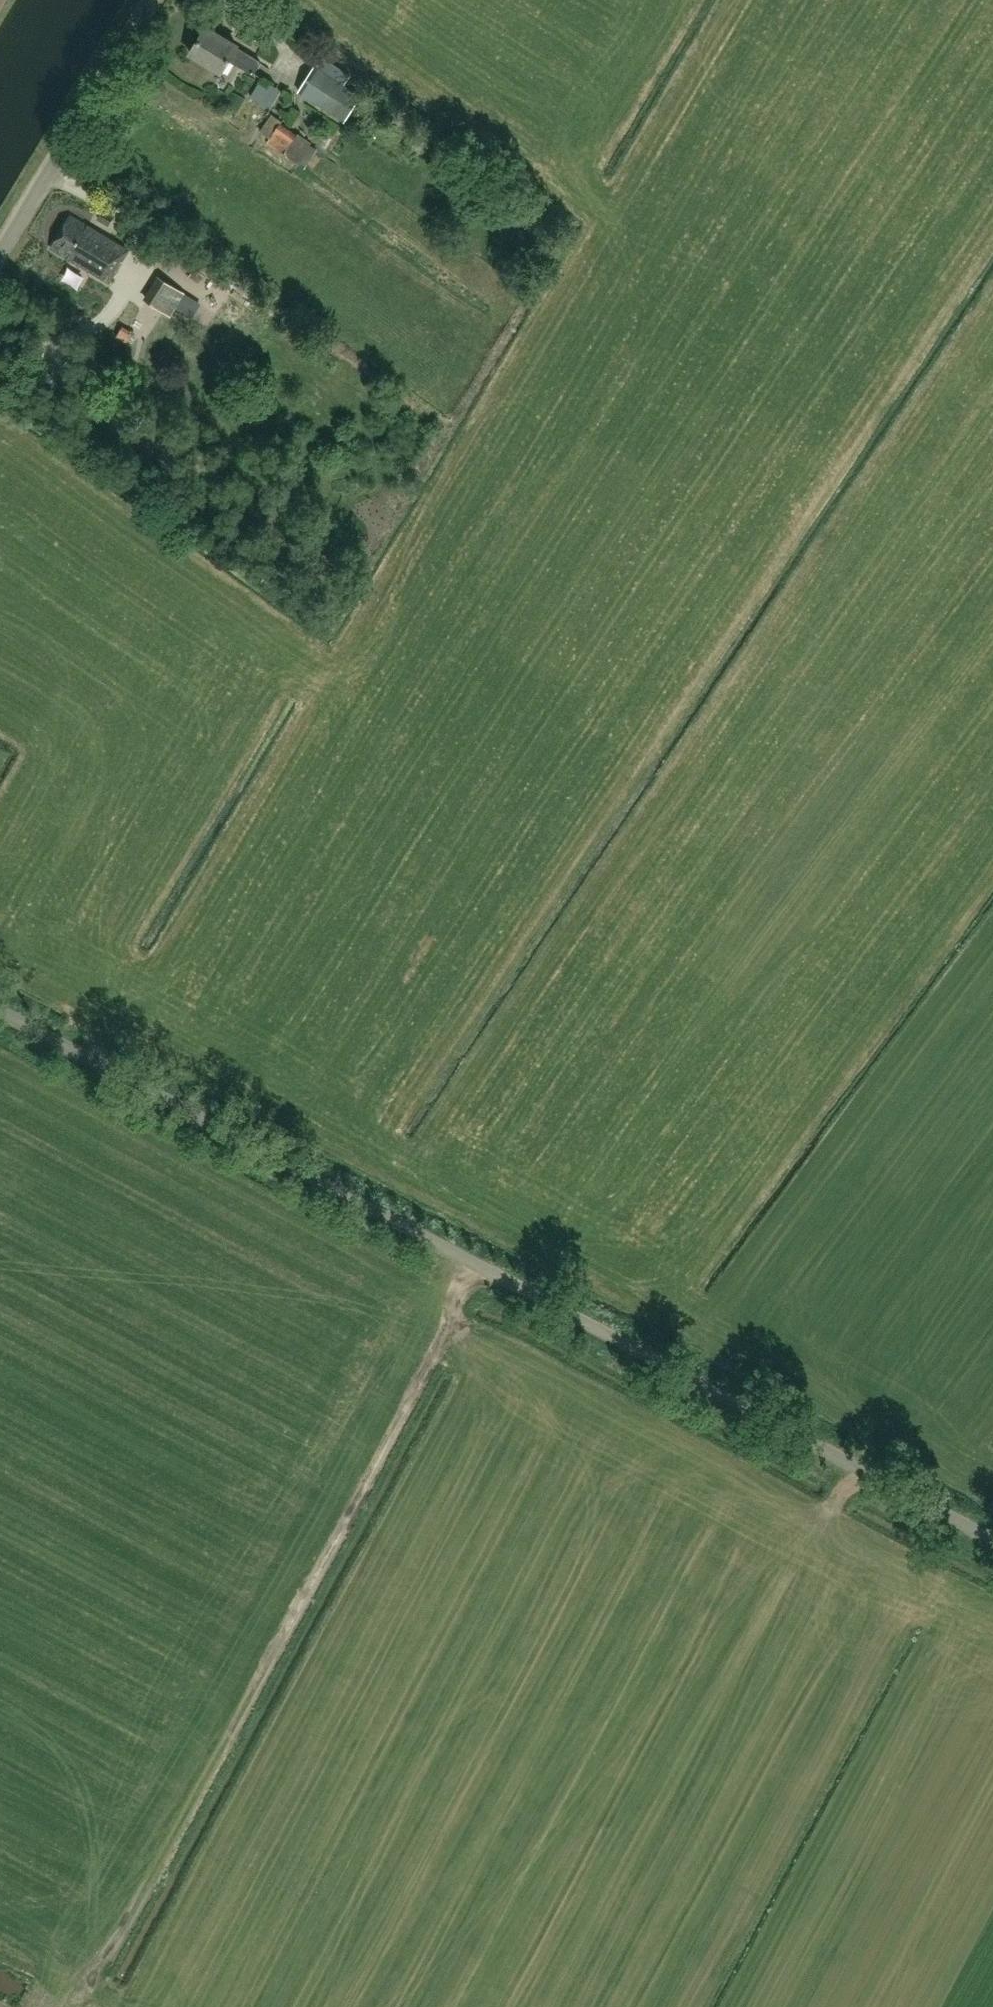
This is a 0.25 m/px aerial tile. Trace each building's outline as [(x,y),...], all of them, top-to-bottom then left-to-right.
[(257,72),(264,59),(257,55),(258,52),(210,26),(194,54),(226,72),(233,59),(257,72)] [(324,56),(316,67),(315,66),(299,92),(344,121),(361,96),(344,85),(351,75),(324,56)] [(267,142),(298,162),(311,142),(298,133),(296,136),(279,125),(282,121),(272,114),(261,131),(270,138),(267,142)] [(55,248),(112,282),(131,251),(75,216),(55,248)] [(188,241),(175,260),(192,272),(189,277),(198,283),(215,261),(188,241)] [(170,316),(178,304),(196,315),(202,305),(185,293),(161,278),(153,290),(157,293),(150,304),(159,309),(170,316)]
